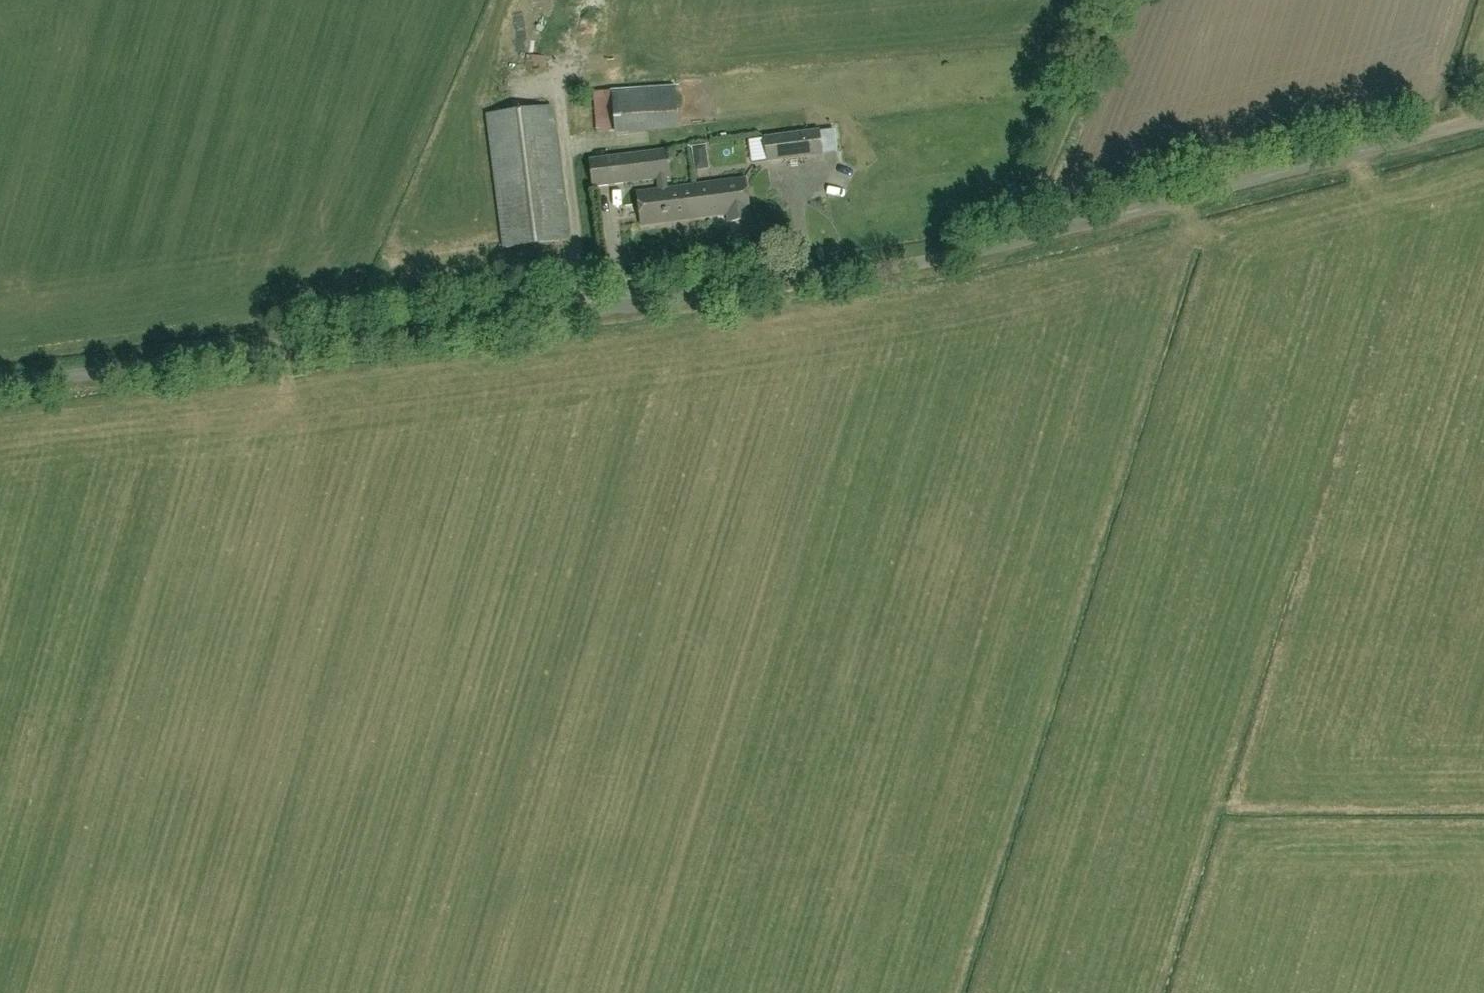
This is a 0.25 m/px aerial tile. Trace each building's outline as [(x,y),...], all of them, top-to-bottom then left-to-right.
[(618,135),(682,124),(676,87),(611,98),(618,135)] [(552,108),(487,116),(504,248),(568,240),(552,108)] [(825,129),(827,153),(844,152),(842,128),(825,129)] [(819,132),(765,139),(768,160),(822,153),(819,132)] [(699,148),(700,169),(713,168),(711,147),(699,148)] [(667,150),(591,159),(594,188),(656,180),(657,189),(637,192),(641,227),(727,216),(728,223),(750,220),(749,213),(750,212),(746,178),(668,188),(667,178),(670,178),(667,150)] [(418,281),(417,271),(401,273),(402,283),(418,281)]
